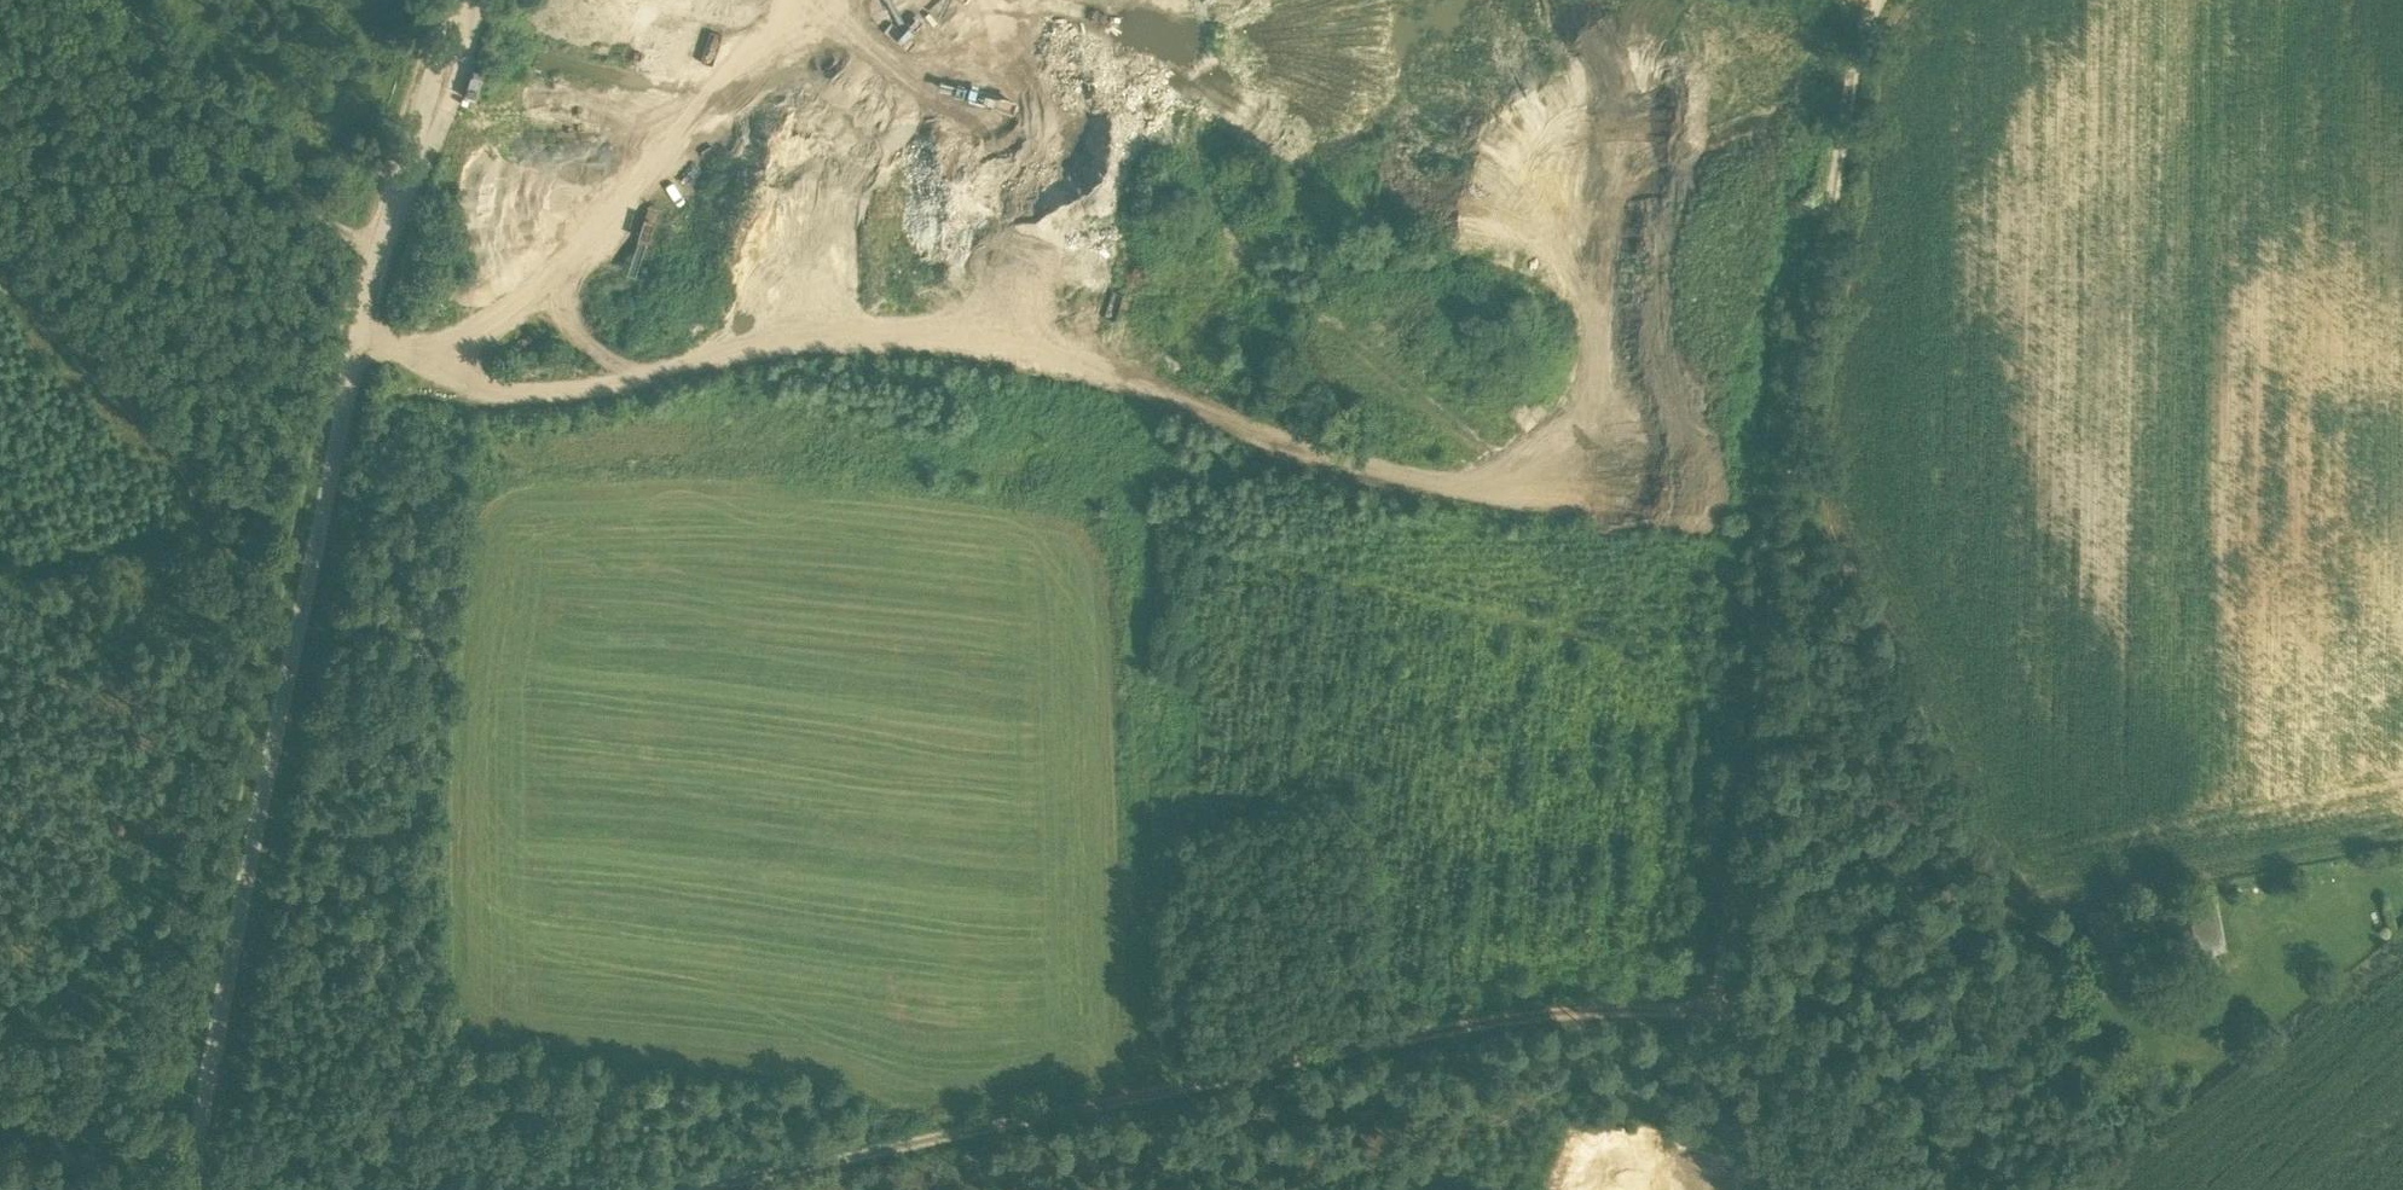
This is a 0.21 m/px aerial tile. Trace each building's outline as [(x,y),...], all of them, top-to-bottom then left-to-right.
[(2215,904),(2167,912),(2176,960),(2223,951),(2215,904)]
